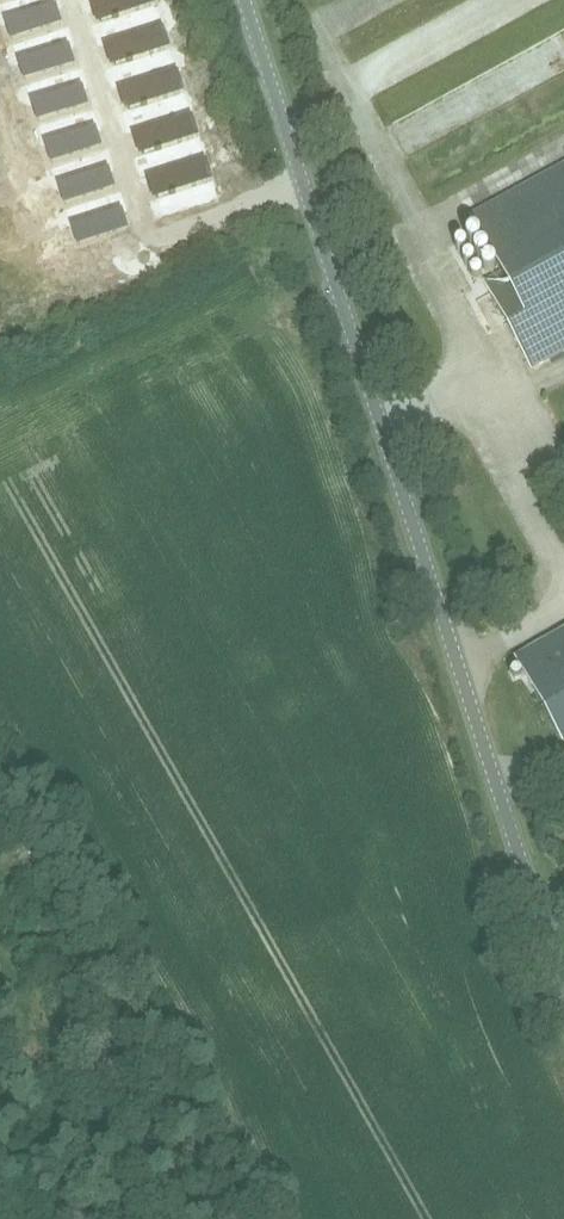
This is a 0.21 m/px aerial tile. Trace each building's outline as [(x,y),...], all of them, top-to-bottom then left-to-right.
[(1,12),(9,38),(63,22),(57,0),(40,0),(1,12)] [(96,21),(153,2),(152,0),(89,0),(96,21)] [(162,19),(102,38),(111,64),(170,44),(162,19)] [(67,35),(12,53),(21,81),(77,63),(67,35)] [(173,60),(114,81),(124,107),(182,87),(173,60)] [(83,78),(29,95),(37,120),(91,103),(83,78)] [(190,107),(130,126),(138,152),(198,132),(190,107)] [(92,118),(42,133),(51,161),(101,146),(92,118)] [(0,150),(0,175),(20,169),(14,146),(0,150)] [(205,151),(145,171),(153,197),(213,177),(205,151)] [(105,159),(54,177),(63,204),(115,186),(105,159)] [(550,361),(563,353),(563,163),(469,215),(501,273),(483,283),(531,371),(550,361)] [(0,198),(0,226),(37,215),(29,189),(0,198)] [(121,201),(68,218),(77,245),(130,228),(121,201)] [(563,723),(563,633),(517,659),(555,727),(563,723)] [(66,1218),(95,1218),(76,1203),(64,1217),(66,1218)]
